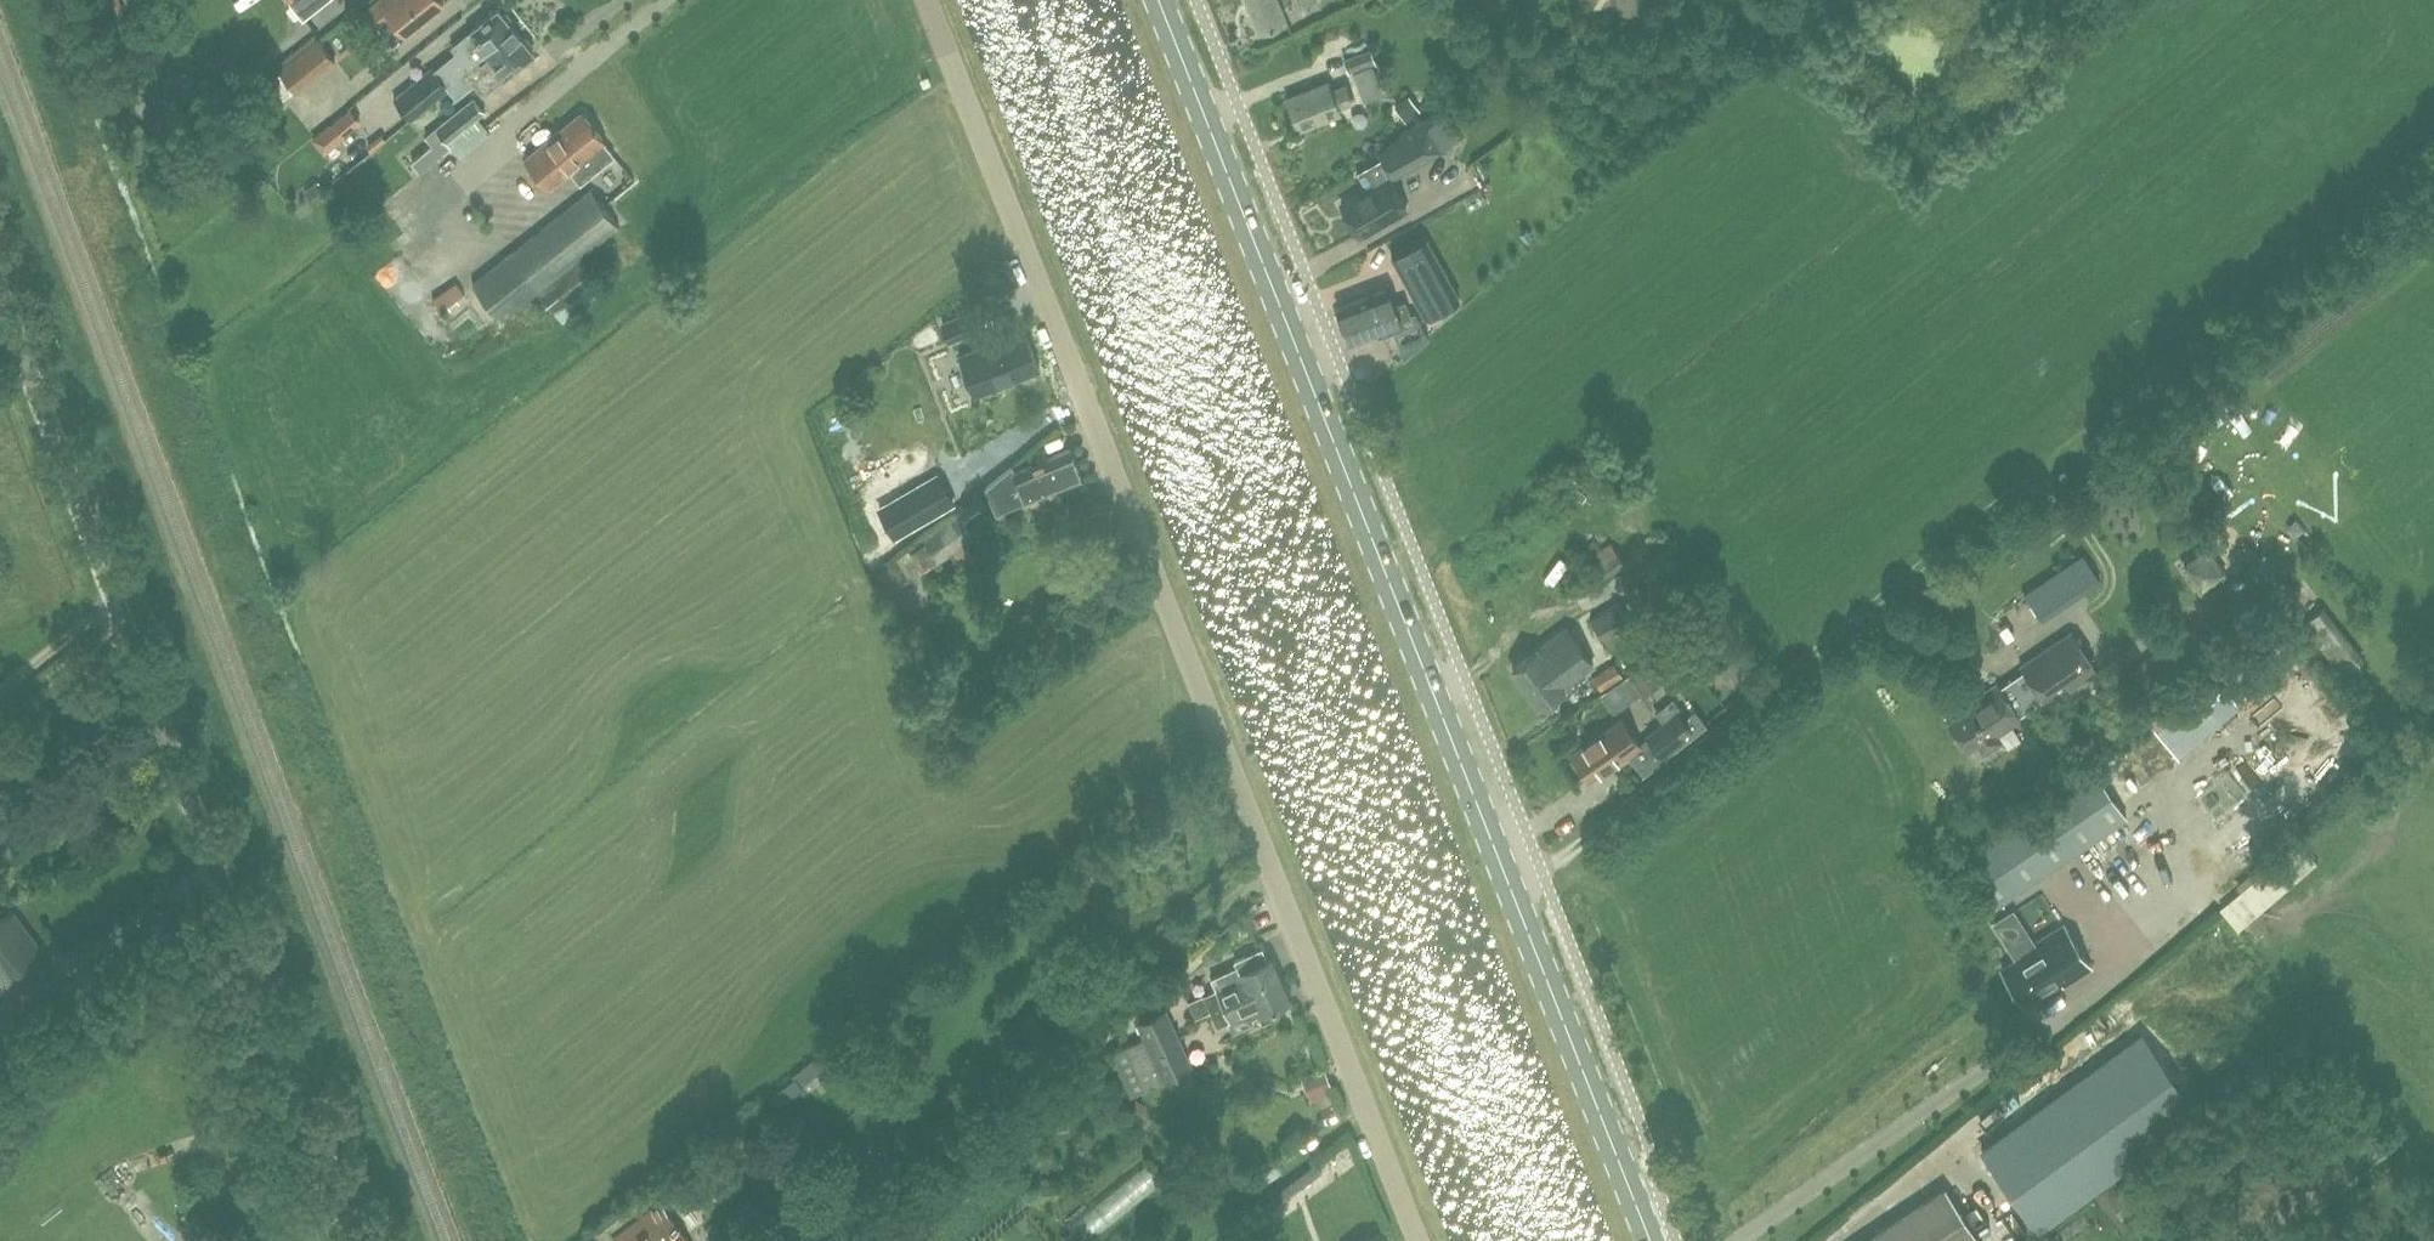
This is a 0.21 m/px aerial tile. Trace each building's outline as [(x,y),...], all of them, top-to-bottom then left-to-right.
[(377,22),(387,21),(393,16),(407,34),(422,22),(445,3),(442,0),(384,0),(369,13),(377,22)] [(1259,30),(1287,18),(1282,6),(1293,2),(1295,7),(1311,0),(1246,0),(1259,30)] [(393,98),(410,118),(411,120),(450,89),(445,83),(464,68),(466,71),(487,54),(487,55),(501,44),(496,38),(513,25),(515,20),(508,11),(503,12),(500,7),(452,45),(458,52),(434,70),(432,67),(393,98)] [(445,83),(450,89),(456,98),(473,84),(483,95),(505,77),(506,78),(537,54),(533,49),(534,45),(527,35),(522,36),(513,25),(496,38),(501,44),(487,55),(487,54),(466,71),(464,68),(445,83)] [(325,44),(321,39),(318,41),(317,40),(277,72),(296,96),(336,64),(322,47),(325,44)] [(1382,92),(1371,64),(1375,62),(1370,48),(1343,59),(1348,73),(1353,71),(1364,100),(1382,92)] [(923,86),(930,83),(927,77),(921,80),(923,86)] [(1334,92),(1330,81),(1288,97),(1302,130),(1343,114),(1340,106),(1354,101),(1349,86),(1334,92)] [(334,153),(396,106),(384,90),(363,106),(358,99),(317,131),(334,153)] [(489,134),(477,119),(486,112),(473,98),(425,136),(432,144),(412,161),(408,164),(409,165),(393,177),(400,186),(420,172),(449,147),(459,159),(489,134)] [(580,186),(614,157),(604,145),(607,143),(582,113),(525,160),(550,190),(570,174),(580,186)] [(1399,134),(1378,147),(1395,178),(1442,152),(1422,116),(1397,130),(1399,134)] [(1359,237),(1407,210),(1390,179),(1342,205),(1359,237)] [(562,321),(603,289),(578,258),(618,226),(590,191),(471,285),(500,322),(539,291),(562,321)] [(1462,260),(1408,293),(1427,319),(1426,319),(1479,286),(1462,260)] [(454,311),(477,295),(467,281),(445,297),(454,311)] [(1393,306),(1386,289),(1336,308),(1349,343),(1375,333),(1377,337),(1401,328),(1412,323),(1404,302),(1393,306)] [(947,320),(954,339),(970,332),(962,314),(947,320)] [(959,355),(975,394),(1040,368),(1024,330),(959,355)] [(1082,480),(1071,450),(1016,471),(1013,464),(985,487),(994,513),(1018,504),(1016,498),(1023,495),(1026,501),(1043,494),(1047,504),(1051,508),(1056,509),(1065,506),(1068,502),(1069,496),(1065,486),(1082,480)] [(894,535),(929,515),(953,501),(939,476),(915,489),(880,509),(894,535)] [(1599,587),(1628,568),(1610,542),(1582,561),(1599,587)] [(2198,593),(2228,575),(2210,546),(2181,564),(2198,593)] [(2043,620),(2100,582),(2082,556),(2025,594),(2043,620)] [(1611,637),(1631,625),(1618,603),(1590,619),(1603,641),(1611,637)] [(2140,693),(2206,647),(2193,628),(2127,674),(2140,693)] [(1561,696),(1585,677),(1582,673),(1593,664),(1565,629),(1511,671),(1539,707),(1558,692),(1561,696)] [(2046,704),(2097,671),(2071,632),(2021,666),(2024,671),(2000,687),(1997,683),(1964,705),(1967,710),(1951,721),(1968,747),(1975,742),(1983,755),(2004,742),(1999,734),(2021,719),(2019,716),(2043,699),(2046,704)] [(1642,697),(1664,683),(1649,660),(1627,675),(1642,697)] [(1618,680),(1623,676),(1614,663),(1592,678),(1601,691),(1618,680)] [(2144,715),(2179,756),(2228,714),(2233,710),(2230,706),(2238,698),(2225,682),(2219,688),(2213,681),(2200,692),(2188,677),(2144,715)] [(1663,753),(1690,731),(1675,712),(1679,709),(1672,701),(1654,715),(1661,724),(1649,735),(1663,753)] [(1624,763),(1645,747),(1622,717),(1573,754),(1576,758),(1572,761),(1581,771),(1584,769),(1593,781),(1621,760),(1624,763)] [(2127,817),(2093,768),(1962,858),(1996,907),(2127,817)] [(2291,896),(2329,863),(2311,841),(2283,865),(2278,859),(2250,884),(2259,894),(2268,886),(2277,897),(2286,889),(2291,896)] [(0,922),(0,995),(3,999),(50,963),(12,913),(0,922)] [(2065,985),(2089,968),(2061,929),(2038,946),(2040,949),(2002,976),(2023,1006),(2061,979),(2065,985)] [(1230,1020),(1257,1008),(1262,1021),(1263,1023),(1279,1015),(1275,1007),(1291,1000),(1272,957),(1268,959),(1263,948),(1235,960),(1238,965),(1212,977),(1217,988),(1203,994),(1217,1025),(1230,1020)] [(1131,1098),(1192,1070),(1165,1012),(1136,1025),(1142,1040),(1111,1054),(1131,1098)] [(2041,1228),(2198,1114),(2140,1033),(1982,1148),(2041,1228)] [(1108,1207),(1126,1227),(1177,1181),(1158,1161),(1108,1207)] [(1266,1216),(1328,1168),(1324,1162),(1317,1168),(1314,1165),(1259,1207),(1266,1216)] [(662,1206),(616,1240),(690,1240),(662,1206)] [(1933,1240),(1992,1240),(1979,1217),(1933,1240)]
